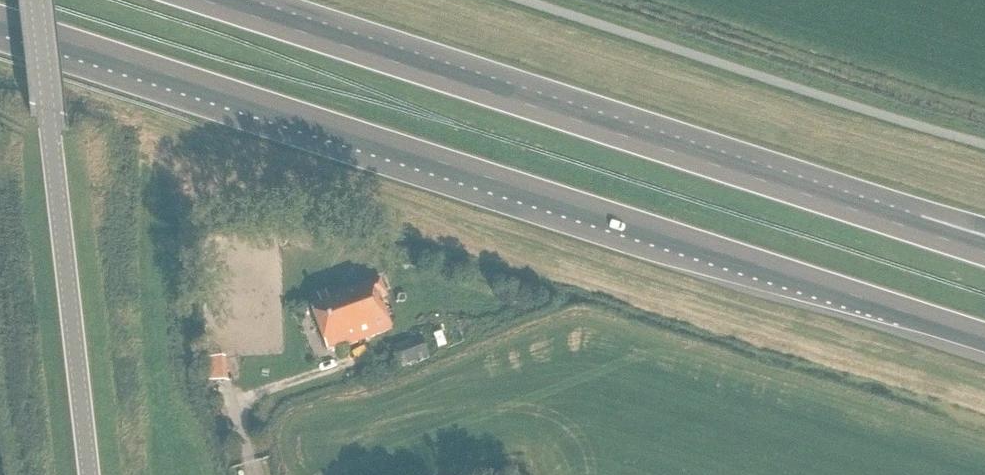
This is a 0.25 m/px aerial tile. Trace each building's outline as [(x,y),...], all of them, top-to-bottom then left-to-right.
[(310,309),(326,352),(344,345),(345,348),(391,331),(380,299),(386,297),(379,280),(327,299),(325,293),(317,296),(320,305),(310,309)] [(397,368),(428,358),(420,337),(390,348),(397,368)] [(226,359),(206,361),(209,383),(229,383),(228,381),(226,359)]
